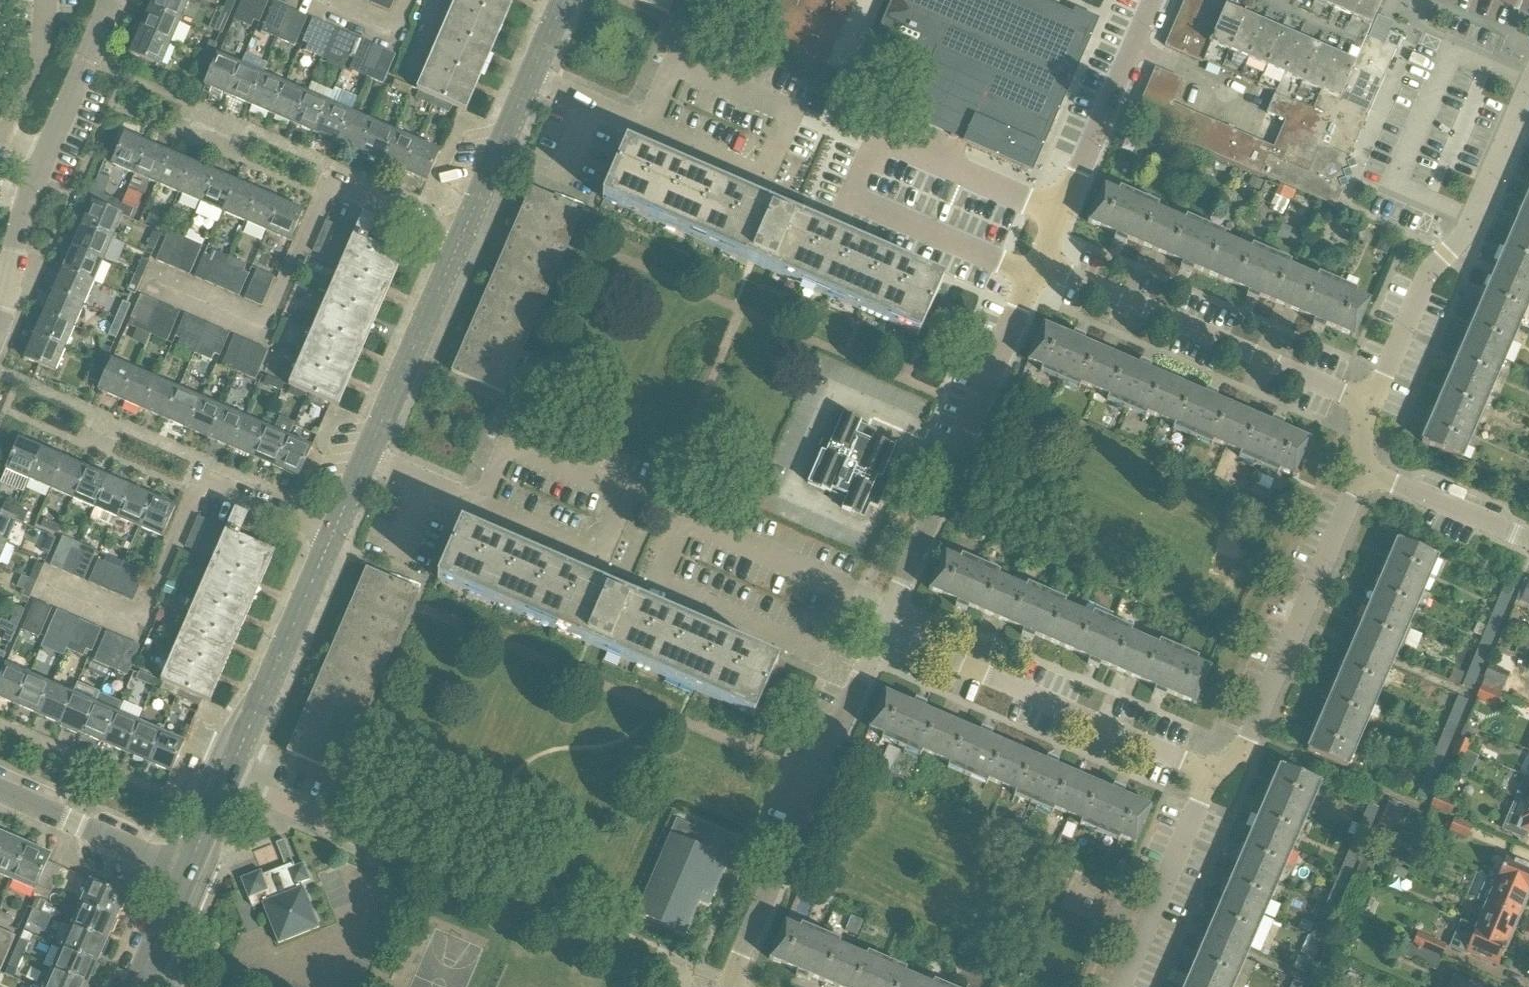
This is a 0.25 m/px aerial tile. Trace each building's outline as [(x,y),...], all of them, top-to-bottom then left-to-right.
[(151,9),(181,22),(190,0),(155,0),(151,9)] [(234,0),(228,0),(222,14),(229,18),(236,1),(234,0)] [(234,21),(251,28),(254,21),(247,18),(255,0),(243,0),(234,21)] [(247,18),(254,21),(260,23),(269,1),(267,0),(255,0),(247,18)] [(390,12),(395,1),(393,0),(374,0),(372,4),(390,12)] [(419,91),(435,98),(452,105),(467,112),(515,0),(457,0),(418,90),(419,91)] [(664,12),(670,0),(637,0),(664,12)] [(869,49),(920,71),(902,115),(929,127),(958,60),(963,49),(978,16),(1011,30),(962,140),(1029,170),(1085,40),(1092,22),(1042,0),(891,0),(869,49)] [(1133,120),(1281,184),(1336,207),(1346,182),(1343,172),(1349,170),(1346,163),(1351,161),(1349,157),(1401,38),(1389,33),(1379,36),(1373,26),(1374,24),(1372,23),(1382,0),(1185,0),(1165,47),(1203,63),(1203,62),(1221,69),(1239,77),(1275,93),(1266,113),(1285,121),(1274,147),(1173,104),(1183,80),(1155,68),(1133,120)] [(262,33),(270,36),(267,43),(274,46),(277,39),(278,40),(281,33),(276,30),(286,8),(274,3),(262,33)] [(276,30),(281,33),(287,35),(297,13),(286,8),(276,30)] [(181,22),(151,9),(141,32),(171,45),(181,22)] [(298,40),(308,18),(297,13),(287,35),(298,40)] [(229,18),(222,14),(214,31),(222,34),(229,18)] [(958,60),(929,127),(962,140),(1011,30),(978,16),(963,49),(958,60)] [(303,42),(309,44),(314,47),(324,25),(313,20),(303,42)] [(314,47),(309,44),(306,52),(322,59),(325,52),(335,29),(324,25),(314,47)] [(335,29),(325,52),(337,56),(346,34),(335,29)] [(132,54),(161,66),(171,45),(141,32),(132,54)] [(298,40),(287,35),(281,33),(278,40),(295,47),(298,40)] [(337,56),(325,52),(322,59),(339,66),(342,59),(348,61),(357,39),(346,34),(337,56)] [(362,41),(353,63),(364,68),(374,46),(362,41)] [(217,45),(210,42),(203,58),(210,62),(217,45)] [(364,68),(370,70),(375,73),(385,51),(374,46),(364,68)] [(375,73),(370,70),(367,78),(383,85),(396,55),(385,51),(375,73)] [(230,96),(242,66),(219,56),(206,86),(230,96)] [(210,62),(203,58),(195,75),(203,78),(210,62)] [(370,70),(364,68),(353,63),(350,70),(367,78),(370,70)] [(252,106),(264,76),(242,66),(230,96),(252,106)] [(274,115),(286,85),(264,76),(252,106),(274,115)] [(413,88),(396,81),(393,88),(410,96),(413,88)] [(296,125),(308,95),(286,85),(274,115),(296,125)] [(892,104),(898,91),(884,85),(879,98),(892,104)] [(419,91),(416,98),(432,105),(435,98),(419,91)] [(338,143),(351,114),(355,104),(342,98),(342,96),(333,92),(328,104),(330,104),(318,134),(338,143)] [(328,104),(308,95),(296,125),(318,134),(330,104),(328,104)] [(449,112),(452,105),(435,98),(432,105),(449,112)] [(360,153),(373,123),(351,114),(338,143),(360,153)] [(382,162),(395,133),(373,123),(360,153),(382,162)] [(404,172),(417,142),(395,133),(382,162),(404,172)] [(126,134),(113,164),(136,174),(149,144),(126,134)] [(417,142),(404,172),(427,182),(440,152),(417,142)] [(149,144),(136,174),(157,183),(170,153),(149,144)] [(612,159),(600,188),(606,191),(602,199),(860,311),(866,313),(919,336),(923,328),(941,336),(954,307),(936,299),(943,281),(797,218),(801,208),(778,198),(774,208),(626,144),(619,162),(612,159)] [(170,153),(157,183),(179,193),(192,163),(170,153)] [(192,163),(179,193),(200,202),(214,172),(192,163)] [(214,172),(200,202),(222,212),(235,182),(214,172)] [(99,175),(88,200),(93,202),(107,208),(111,198),(102,194),(108,179),(99,175)] [(235,182),(222,212),(244,221),(257,191),(235,182)] [(1126,245),(1128,240),(1154,251),(1170,214),(1158,209),(1159,204),(1120,187),(1118,192),(1104,186),(1088,222),(1116,235),(1114,240),(1126,245)] [(531,187),(452,371),(500,392),(580,208),(531,187)] [(130,218),(134,208),(137,209),(143,195),(129,189),(123,203),(118,213),(130,218)] [(257,191),(244,221),(266,231),(279,201),(257,191)] [(1433,416),(1421,443),(1461,460),(1528,302),(1528,194),(1433,416)] [(123,203),(111,198),(107,208),(118,213),(123,203)] [(289,241),(302,211),(279,201),(266,231),(289,241)] [(107,208),(93,202),(82,226),(113,239),(123,217),(129,219),(130,218),(118,213),(107,208)] [(146,223),(164,231),(168,222),(150,214),(146,223)] [(1180,269),(1192,273),(1194,268),(1221,280),(1237,243),(1224,237),(1226,233),(1186,216),(1184,220),(1170,214),(1154,251),(1182,263),(1180,269)] [(307,395),(324,402),(338,408),(404,258),(367,242),(376,221),(363,215),(289,387),(290,387),(307,395)] [(326,220),(312,251),(322,255),(335,224),(326,220)] [(113,239),(82,226),(73,247),(104,261),(113,239)] [(161,233),(154,230),(146,246),(154,250),(161,233)] [(185,238),(168,231),(165,238),(176,243),(182,245),(185,238)] [(165,238),(156,260),(167,265),(176,243),(165,238)] [(198,252),(202,245),(185,238),(182,245),(187,248),(198,252)] [(182,245),(176,243),(167,265),(178,270),(187,248),(182,245)] [(1258,302),(1260,297),(1288,309),(1304,272),(1290,266),(1292,262),(1252,245),(1251,249),(1237,243),(1221,280),(1249,292),(1246,297),(1258,302)] [(104,261),(73,247),(64,269),(94,283),(104,261)] [(178,270),(189,275),(198,252),(187,248),(178,270)] [(209,257),(215,259),(226,264),(229,257),(212,250),(209,257)] [(209,257),(204,254),(194,277),(205,282),(215,259),(209,257)] [(149,260),(142,257),(134,274),(142,277),(149,260)] [(243,272),(243,271),(246,264),(229,257),(226,264),(237,269),(243,272)] [(205,282),(216,286),(226,264),(215,259),(205,282)] [(227,291),(237,269),(226,264),(216,286),(227,291)] [(94,283),(64,269),(54,291),(85,304),(94,283)] [(243,272),(237,269),(227,291),(239,296),(248,274),(243,271),(243,272)] [(271,284),(274,277),(257,269),(253,276),(271,284)] [(1313,326),(1324,330),(1326,325),(1354,338),(1370,301),(1356,294),(1358,290),(1318,273),(1317,278),(1304,272),(1288,309),(1315,320),(1313,326)] [(127,290),(135,294),(142,277),(134,274),(127,290)] [(253,276),(249,287),(266,295),(271,284),(253,276)] [(249,287),(244,298),(261,306),(266,295),(249,287)] [(85,304),(54,291),(45,313),(76,326),(85,304)] [(131,317),(136,320),(148,325),(157,302),(140,295),(131,317)] [(130,304),(123,301),(115,317),(123,320),(130,304)] [(157,302),(148,325),(153,327),(159,329),(168,307),(157,302)] [(170,334),(179,312),(168,307),(159,329),(170,334)] [(76,326),(45,313),(35,335),(66,348),(76,326)] [(175,336),(180,339),(186,341),(196,319),(184,314),(175,336)] [(108,334),(115,338),(123,320),(115,317),(108,334)] [(134,327),(137,328),(132,340),(145,346),(150,334),(153,327),(148,325),(136,320),(131,317),(127,325),(134,328),(134,327)] [(196,319),(186,341),(197,346),(207,324),(196,319)] [(208,351),(218,328),(207,324),(197,346),(208,351)] [(1041,372),(1079,389),(1081,384),(1095,390),(1111,353),(1084,342),(1086,336),(1075,332),(1072,337),(1044,324),(1028,361),(1042,368),(1041,372)] [(153,327),(150,334),(167,341),(170,334),(153,327)] [(208,351),(214,353),(219,356),(229,333),(218,328),(208,351)] [(26,357),(56,371),(66,348),(35,335),(26,357)] [(245,340),(234,336),(225,358),(236,363),(245,340)] [(186,341),(180,339),(177,346),(194,353),(197,346),(186,341)] [(236,363),(243,366),(247,367),(256,345),(245,340),(236,363)] [(111,348),(103,345),(96,362),(104,365),(111,348)] [(258,372),(268,350),(256,345),(247,367),(258,372)] [(214,353),(208,351),(197,346),(194,353),(211,360),(214,353)] [(1148,413),(1154,416),(1154,417),(1160,419),(1177,382),(1150,370),(1152,365),(1141,360),(1139,365),(1111,353),(1095,390),(1109,396),(1107,401),(1146,417),(1148,413)] [(525,367),(522,373),(531,377),(533,371),(546,376),(551,364),(530,355),(530,356),(527,355),(523,366),(525,367)] [(240,373),(241,370),(243,366),(236,363),(225,358),(222,365),(240,373)] [(123,400),(137,369),(114,359),(100,390),(123,400)] [(89,379),(96,382),(104,365),(96,362),(89,379)] [(255,379),(258,372),(247,367),(243,366),(241,370),(240,373),(255,379)] [(145,410),(159,379),(137,369),(123,400),(145,410)] [(268,378),(265,384),(265,385),(282,393),(285,385),(268,378)] [(159,379),(145,410),(167,419),(169,416),(181,389),(159,379)] [(1173,429),(1212,446),(1213,441),(1227,447),(1243,410),(1216,399),(1218,394),(1207,389),(1205,394),(1177,382),(1160,419),(1174,425),(1173,429)] [(290,387),(288,394),(305,401),(307,395),(290,387)] [(181,389),(169,416),(167,419),(189,429),(195,416),(203,398),(181,389)] [(321,408),(324,402),(307,395),(305,401),(321,408)] [(203,398),(195,416),(189,429),(211,439),(221,416),(225,408),(203,398)] [(225,408),(221,416),(211,439),(233,448),(247,418),(225,408)] [(1261,467),(1258,474),(1273,480),(1276,474),(1278,474),(1280,470),(1294,477),(1310,440),(1282,427),(1284,422),(1273,417),(1271,422),(1243,410),(1227,447),(1229,448),(1227,453),(1234,456),(1236,451),(1241,453),(1239,457),(1261,467)] [(832,489),(847,496),(842,508),(865,518),(896,446),(873,437),(871,441),(856,434),(862,421),(850,416),(843,413),(839,412),(807,483),(831,493),(832,489)] [(255,458),(268,427),(247,418),(233,448),(255,458)] [(276,467),(290,437),(268,427),(255,458),(276,467)] [(313,447),(290,437),(276,467),(300,478),(313,447)] [(31,479),(44,449),(21,439),(8,469),(31,479)] [(53,489),(66,458),(44,449),(31,479),(53,489)] [(74,498),(88,468),(66,458),(53,489),(74,498)] [(97,508),(110,477),(88,468),(74,498),(97,508)] [(726,482),(740,488),(745,476),(731,470),(726,482)] [(118,517),(131,487),(110,477),(97,508),(118,517)] [(140,527),(153,497),(131,487),(118,517),(140,527)] [(163,537),(177,507),(153,497),(140,527),(163,537)] [(6,504),(2,513),(13,518),(18,508),(6,504)] [(2,513),(0,512),(0,540),(8,543),(18,522),(23,525),(28,513),(18,508),(13,518),(2,513)] [(162,681),(163,682),(180,689),(197,697),(211,703),(277,554),(241,538),(250,516),(237,511),(162,681)] [(200,518),(186,548),(196,552),(209,522),(200,518)] [(58,535),(61,527),(44,520),(40,527),(58,535)] [(447,539),(435,568),(441,571),(438,579),(755,717),(758,708),(772,714),(776,716),(789,687),(784,685),(771,679),(778,661),(631,597),(635,587),(612,577),(608,587),(461,524),(454,542),(447,539)] [(49,555),(56,538),(48,534),(41,552),(49,555)] [(80,548),(81,545),(65,538),(62,545),(73,550),(78,552),(80,548)] [(0,540),(0,562),(8,543),(0,540)] [(1398,540),(1351,649),(1308,750),(1347,767),(1438,556),(1398,540)] [(73,550),(62,545),(61,545),(52,567),(63,572),(73,550)] [(95,559),(98,552),(81,545),(80,548),(78,552),(84,554),(95,559)] [(74,577),(84,554),(78,552),(73,550),(63,572),(74,577)] [(966,613),(969,606),(996,618),(1012,582),(999,576),(1001,572),(962,555),(960,559),(946,553),(930,589),(958,601),(955,607),(960,610),(966,613)] [(85,581),(95,559),(84,554),(74,577),(85,581)] [(125,564),(109,557),(105,564),(111,566),(122,571),(125,564)] [(100,561),(90,584),(101,588),(111,566),(105,564),(100,561)] [(37,581),(44,565),(36,562),(29,578),(37,581)] [(125,564),(122,571),(133,576),(137,578),(137,577),(140,570),(125,564)] [(112,593),(122,571),(111,566),(101,588),(112,593)] [(367,568),(287,751),(335,772),(415,589),(367,568)] [(122,571),(112,593),(123,598),(133,576),(122,571)] [(37,581),(29,578),(22,575),(17,587),(24,590),(22,596),(29,599),(37,581)] [(137,578),(133,576),(123,598),(133,602),(143,580),(137,577),(137,578)] [(1520,601),(1521,602),(1528,605),(1528,580),(1520,601)] [(1028,583),(1026,588),(1012,582),(996,618),(1024,630),(1021,636),(1026,638),(1032,641),(1035,635),(1063,647),(1079,611),(1065,604),(1067,600),(1028,583)] [(1499,596),(1510,601),(1515,589),(1504,586),(1499,596)] [(1510,601),(1499,596),(1495,608),(1505,612),(1510,601)] [(41,638),(53,609),(37,602),(24,631),(41,638)] [(18,626),(25,609),(17,606),(10,623),(18,626)] [(1133,629),(1111,620),(1114,613),(1097,606),(1092,616),(1079,611),(1063,647),(1090,658),(1087,665),(1092,667),(1098,670),(1101,664),(1129,676),(1145,639),(1131,633),(1133,629)] [(1505,612),(1495,608),(1490,619),(1500,623),(1505,612)] [(49,633),(54,636),(60,638),(70,616),(59,611),(49,633)] [(60,638),(71,643),(81,621),(70,616),(60,638)] [(1500,623),(1490,619),(1485,630),(1496,634),(1500,623)] [(82,648),(92,626),(81,621),(71,643),(82,648)] [(18,626),(10,623),(3,639),(11,643),(18,626)] [(82,648),(88,650),(93,653),(103,630),(92,626),(82,648)] [(1504,629),(1497,647),(1508,652),(1515,633),(1504,629)] [(1485,630),(1481,640),(1481,641),(1491,646),(1496,634),(1485,630)] [(108,633),(102,646),(98,655),(109,660),(119,638),(108,633)] [(71,643),(60,638),(54,636),(51,643),(68,650),(71,643)] [(119,638),(109,660),(115,662),(120,664),(130,642),(119,638)] [(1160,640),(1158,645),(1145,639),(1129,676),(1156,687),(1153,693),(1158,696),(1164,698),(1167,692),(1196,705),(1212,668),(1197,661),(1199,657),(1160,640)] [(1481,641),(1477,650),(1476,652),(1486,657),(1491,646),(1481,641)] [(141,647),(130,642),(120,664),(132,669),(141,647)] [(82,648),(71,643),(68,650),(85,657),(88,650),(82,648)] [(1486,657),(1476,652),(1471,664),(1482,668),(1486,657)] [(115,662),(109,660),(98,655),(95,662),(112,669),(115,662)] [(115,662),(112,669),(128,676),(132,669),(120,664),(115,662)] [(1482,668),(1471,664),(1467,675),(1477,679),(1482,668)] [(1484,677),(1481,686),(1482,686),(1501,694),(1504,685),(1505,686),(1510,674),(1489,665),(1484,677)] [(8,666),(0,683),(0,698),(17,706),(31,676),(8,666)] [(1453,669),(1448,680),(1462,686),(1472,690),(1477,679),(1467,675),(1466,677),(1464,676),(1465,675),(1453,669)] [(158,680),(141,672),(138,680),(155,687),(158,680)] [(31,676),(17,706),(40,715),(53,686),(31,676)] [(163,682),(160,689),(177,696),(180,689),(163,682)] [(53,686),(40,715),(61,725),(75,695),(53,686)] [(1501,694),(1482,686),(1477,698),(1497,707),(1502,694),(1501,694)] [(194,704),(197,697),(180,689),(177,696),(194,704)] [(885,692),(870,728),(884,734),(881,739),(921,756),(923,751),(936,757),(952,721),(925,710),(928,704),(922,702),(916,700),(914,705),(885,692)] [(97,705),(75,695),(61,725),(73,730),(72,733),(83,737),(84,735),(97,705)] [(1453,707),(1462,711),(1467,700),(1458,696),(1453,707)] [(97,705),(84,735),(106,744),(119,714),(97,705)] [(1448,718),(1458,722),(1462,711),(1453,707),(1448,718)] [(119,714),(106,744),(127,754),(140,724),(119,714)] [(1444,730),(1453,734),(1458,722),(1448,718),(1444,730)] [(952,721),(936,757),(949,763),(947,768),(987,785),(989,780),(1002,786),(1018,750),(991,738),(994,733),(988,731),(983,728),(980,733),(952,721)] [(162,733),(140,724),(127,754),(149,763),(157,746),(162,733)] [(1475,729),(1465,724),(1455,747),(1462,750),(1465,742),(1469,744),(1475,729)] [(1439,741),(1448,745),(1453,734),(1444,730),(1439,741)] [(162,733),(157,746),(149,763),(172,773),(185,744),(162,733)] [(365,735),(357,753),(366,757),(369,751),(381,756),(386,744),(365,735)] [(1435,752),(1444,756),(1448,745),(1439,741),(1435,752)] [(1462,750),(1455,747),(1451,755),(1459,758),(1462,750)] [(1018,750),(1002,786),(1016,791),(1014,796),(1053,813),(1055,808),(1068,814),(1084,778),(1058,767),(1060,762),(1054,759),(1049,757),(1046,762),(1018,750)] [(1421,760),(1430,764),(1430,763),(1439,767),(1444,756),(1435,752),(1434,753),(1426,750),(1421,760)] [(1430,763),(1430,764),(1425,775),(1434,779),(1439,767),(1430,763)] [(1185,986),(1232,986),(1244,959),(1249,949),(1320,784),(1318,783),(1319,782),(1281,765),(1185,986)] [(1421,786),(1430,790),(1434,779),(1425,775),(1421,786)] [(1516,798),(1527,803),(1528,804),(1528,777),(1525,776),(1516,798)] [(1084,778),(1068,814),(1082,820),(1079,825),(1119,842),(1121,837),(1135,843),(1151,807),(1124,795),(1126,790),(1120,788),(1115,785),(1113,791),(1084,778)] [(1430,790),(1421,786),(1416,797),(1425,801),(1430,790)] [(1436,794),(1430,807),(1450,815),(1456,802),(1436,794)] [(1502,829),(1524,838),(1527,832),(1528,833),(1528,804),(1527,803),(1516,798),(1502,829)] [(1381,826),(1387,829),(1398,804),(1392,802),(1381,826)] [(1364,814),(1373,818),(1378,807),(1369,804),(1364,814)] [(1373,818),(1364,814),(1360,826),(1368,829),(1373,818)] [(1448,827),(1450,828),(1448,831),(1467,839),(1472,826),(1454,819),(1455,818),(1452,816),(1448,827)] [(669,834),(672,835),(638,913),(685,933),(699,900),(709,904),(736,840),(698,824),(696,828),(676,819),(669,834)] [(1344,834),(1354,838),(1355,837),(1364,840),(1368,829),(1360,826),(1359,828),(1349,824),(1344,834)] [(0,850),(0,876),(11,881),(27,845),(6,836),(0,850)] [(1355,837),(1354,838),(1350,848),(1359,852),(1364,840),(1355,837)] [(260,894),(263,902),(262,903),(278,944),(319,928),(303,886),(302,887),(301,883),(310,879),(303,863),(295,866),(284,840),(276,843),(286,866),(263,875),(261,870),(240,878),(248,898),(260,894)] [(38,885),(48,862),(51,855),(27,845),(11,881),(34,891),(32,894),(33,895),(38,885)] [(1359,852),(1350,848),(1345,859),(1354,863),(1359,852)] [(1495,881),(1528,895),(1528,892),(1528,866),(1506,857),(1498,877),(1496,877),(1495,881)] [(1354,863),(1345,859),(1341,870),(1349,874),(1354,863)] [(38,885),(52,891),(62,868),(48,862),(38,885)] [(1364,881),(1370,867),(1361,864),(1355,878),(1364,881)] [(1349,874),(1341,870),(1336,881),(1345,885),(1349,874)] [(1486,877),(1476,901),(1485,904),(1518,918),(1528,895),(1495,881),(1486,877)] [(81,904),(116,920),(126,897),(90,881),(81,904)] [(1345,885),(1336,881),(1331,892),(1340,896),(1345,885)] [(33,895),(48,900),(52,891),(38,885),(33,895)] [(1340,896),(1331,892),(1326,903),(1335,907),(1340,896)] [(1335,907),(1326,903),(1322,914),(1330,918),(1335,907)] [(116,920),(81,904),(71,925),(108,941),(116,920)] [(1474,916),(1469,926),(1475,928),(1508,942),(1518,918),(1485,904),(1479,918),(1474,916)] [(36,928),(42,914),(33,910),(26,924),(36,928)] [(9,926),(13,917),(0,912),(0,922),(9,926)] [(1330,918),(1322,914),(1317,925),(1326,929),(1330,918)] [(797,926),(785,921),(769,959),(800,972),(797,978),(809,983),(811,977),(834,986),(836,986),(852,949),(839,944),(841,940),(802,924),(800,927),(797,926)] [(1460,922),(1449,948),(1465,955),(1465,953),(1497,967),(1508,942),(1475,928),(1469,926),(1460,922)] [(108,941),(71,925),(62,948),(98,963),(108,941)] [(1326,929),(1317,925),(1312,937),(1321,940),(1326,929)] [(0,928),(0,945),(10,949),(15,935),(0,928)] [(1412,945),(1441,958),(1447,946),(1417,933),(1412,945)] [(1321,940),(1312,937),(1307,948),(1316,951),(1321,940)] [(14,953),(23,957),(29,944),(20,939),(14,953)] [(4,960),(10,949),(0,945),(0,959),(4,960)] [(1404,958),(1437,971),(1441,958),(1409,946),(1404,958)] [(98,963),(62,948),(52,970),(88,985),(98,963)] [(1316,951),(1307,948),(1303,959),(1311,963),(1316,951)] [(836,986),(915,986),(919,978),(906,972),(907,969),(868,952),(866,955),(852,949),(836,986)] [(14,978),(23,957),(14,953),(4,974),(14,978)] [(1298,970),(1307,974),(1311,963),(1303,959),(1298,970)] [(52,970),(45,986),(88,986),(88,985),(52,970)] [(1449,986),(1476,986),(1453,977),(1449,986)] [(915,986),(951,986),(934,980),(933,983),(919,978),(915,986)]
